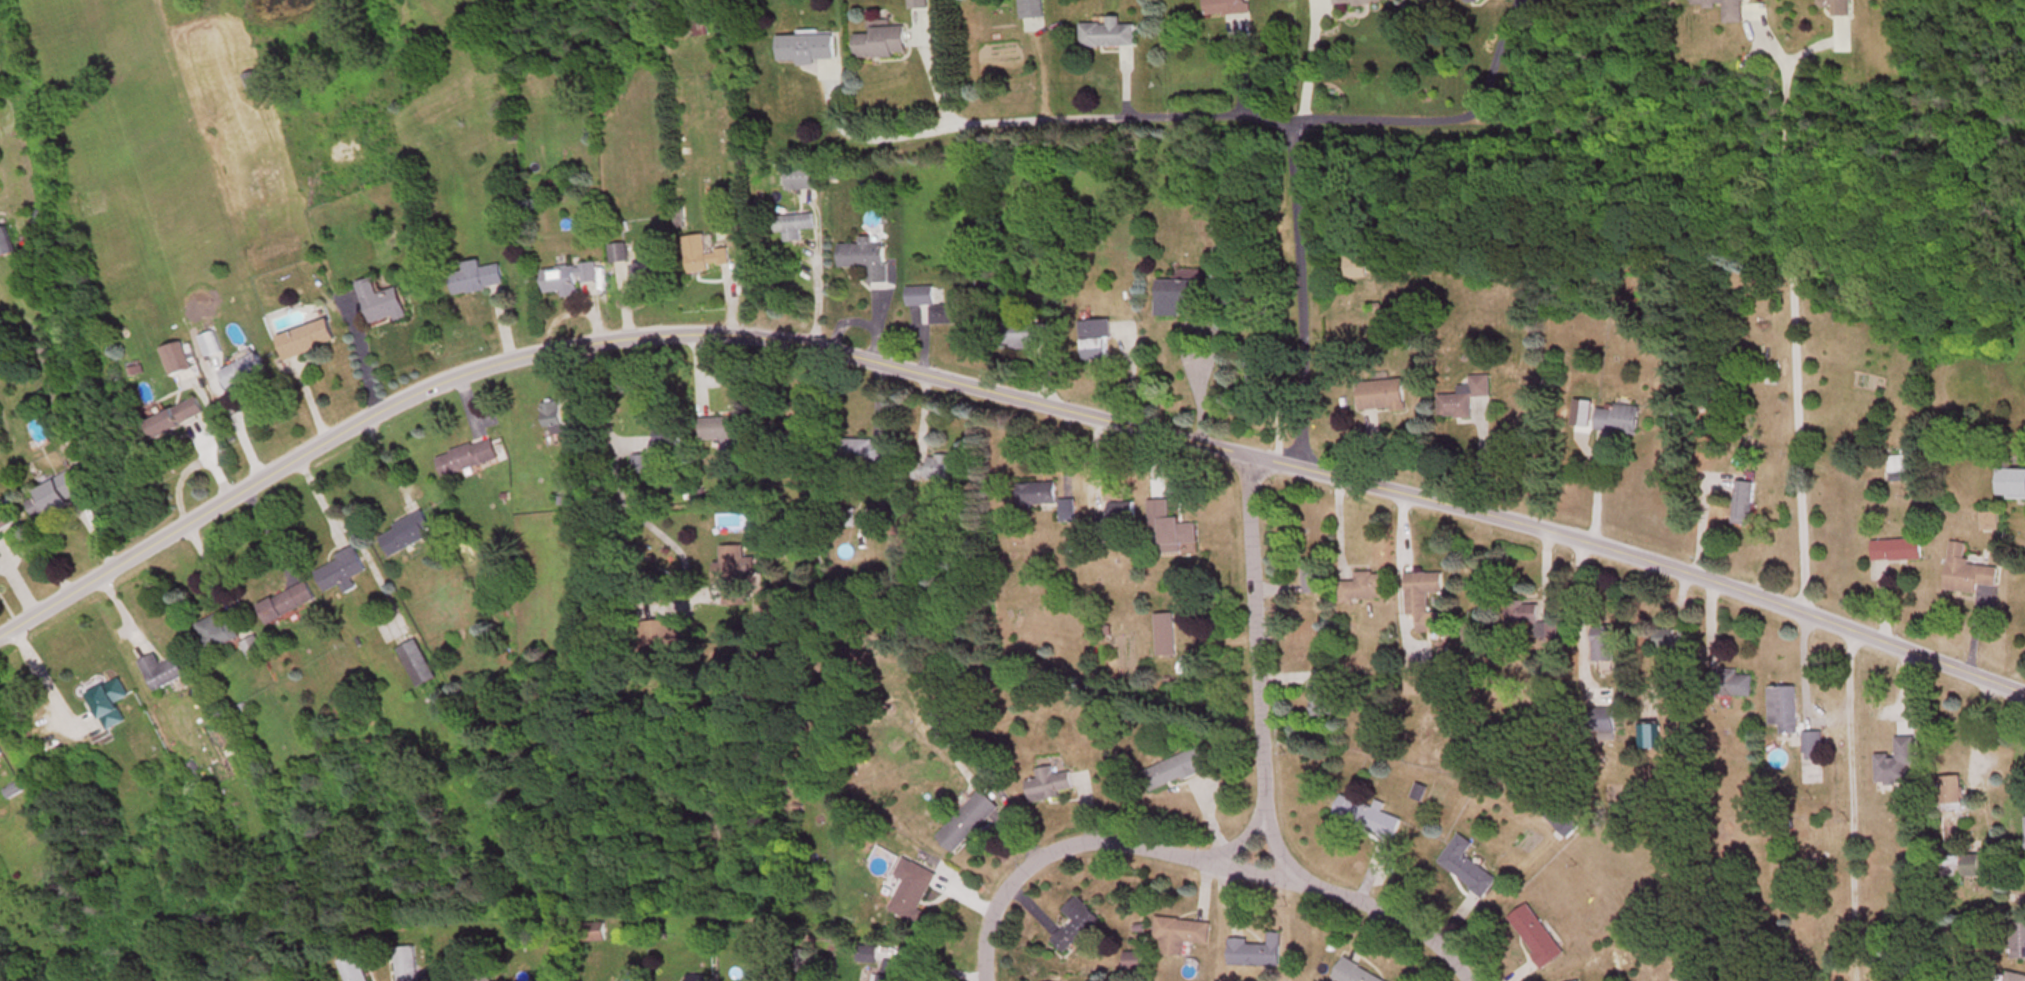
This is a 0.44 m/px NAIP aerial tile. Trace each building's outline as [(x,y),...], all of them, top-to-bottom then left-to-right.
[(930,11),(930,0),(911,0),(911,11),(930,11)] [(1045,0),(1022,0),(1022,34),(1045,33),(1045,0)] [(1251,15),(1250,0),(1206,0),(1207,17),(1251,15)] [(1748,0),(1693,0),(1693,9),(1726,9),(1726,24),(1747,25),(1748,0)] [(1823,9),(1832,9),(1832,18),(1853,18),(1854,0),(1823,0),(1823,9)] [(1121,19),(1108,19),(1108,25),(1081,26),(1082,49),(1136,48),(1135,26),(1121,26),(1121,19)] [(856,60),(907,58),(906,30),(855,32),(856,60)] [(779,37),(780,64),(801,63),(801,67),(817,67),(817,62),(835,62),(835,37),(779,37)] [(263,100),(260,75),(246,76),(249,101),(263,100)] [(817,170),(788,170),(788,192),(817,192),(817,170)] [(785,245),(802,244),(801,233),(815,232),(814,217),(774,219),(775,236),(785,236),(785,245)] [(9,230),(0,232),(0,253),(2,260),(16,256),(9,230)] [(685,240),(688,273),(731,269),(729,251),(708,254),(706,237),(685,240)] [(840,270),(870,271),(870,286),(887,286),(887,247),(874,247),(874,239),(862,239),(862,247),(840,247),(840,270)] [(1368,281),(1367,258),(1346,259),(1346,282),(1368,281)] [(463,266),(465,274),(452,276),(456,297),(506,288),(502,266),(483,270),(481,263),(463,266)] [(666,286),(663,264),(634,267),(636,289),(666,286)] [(564,300),(581,298),(580,287),(600,285),(598,266),(544,270),(546,295),(564,294),(564,300)] [(400,290),(379,296),(375,281),(359,285),(371,329),(408,318),(400,290)] [(1203,284),(1159,283),(1158,318),(1182,319),(1182,305),(1203,305),(1203,284)] [(961,326),(961,308),(935,308),(935,289),(908,290),(909,309),(931,308),(932,327),(961,326)] [(337,346),(329,322),(278,337),(286,362),(337,346)] [(1082,323),(1083,361),(1109,360),(1109,339),(1113,339),(1113,322),(1082,323)] [(1010,327),(1010,352),(1037,352),(1037,327),(1010,327)] [(194,370),(184,343),(162,351),(173,378),(194,370)] [(222,373),(230,393),(268,376),(259,357),(222,373)] [(1438,420),(1474,420),(1474,400),(1490,400),(1490,378),(1471,378),(1471,388),(1459,388),(1459,397),(1438,397),(1438,420)] [(1361,414),(1407,412),(1405,383),(1360,385),(1361,414)] [(206,417),(198,400),(148,425),(157,442),(206,417)] [(565,436),(562,403),(543,405),(546,438),(565,436)] [(1639,438),(1642,409),(1619,407),(1618,413),(1599,411),(1597,433),(1639,438)] [(741,454),(741,441),(754,441),(753,419),(702,420),(702,443),(724,443),(724,455),(741,454)] [(658,429),(658,448),(681,448),(681,429),(658,429)] [(500,463),(493,441),(437,458),(444,480),(500,463)] [(884,446),(876,446),(876,442),(845,442),(845,467),(884,467),(884,446)] [(1891,457),(1891,483),(1908,483),(1908,457),(1891,457)] [(650,476),(650,458),(633,458),(633,476),(650,476)] [(916,483),(954,483),(954,458),(916,458),(916,483)] [(1998,472),(1998,501),(2024,501),(2024,472),(1998,472)] [(73,507),(71,503),(83,497),(73,476),(24,498),(36,524),(73,507)] [(1756,485),(1736,485),(1735,528),(1755,528),(1756,485)] [(1058,508),(1058,486),(1020,486),(1020,508),(1058,508)] [(1062,503),(1062,523),(1076,523),(1076,503),(1062,503)] [(1136,526),(1136,506),(1111,506),(1111,526),(1136,526)] [(390,559),(434,538),(424,515),(379,535),(390,559)] [(1182,553),(1182,520),(1161,520),(1161,553),(1182,553)] [(894,541),(894,561),(906,561),(906,541),(894,541)] [(1923,563),(1923,542),(1873,543),(1874,564),(1923,563)] [(1998,588),(2000,570),(1967,567),(1969,546),(1951,544),(1947,593),(1978,596),(1979,587),(1998,588)] [(719,549),(721,586),(723,586),(724,608),(748,607),(747,579),(757,579),(757,560),(746,560),(745,548),(719,549)] [(337,557),(339,563),(316,573),(325,595),(342,588),(346,596),(358,591),(353,580),(366,574),(356,549),(337,557)] [(1304,563),(1304,595),(1325,595),(1325,563),(1304,563)] [(1387,602),(1387,575),(1357,575),(1357,584),(1341,584),(1342,603),(1387,602)] [(1447,614),(1429,614),(1429,596),(1444,596),(1444,575),(1407,576),(1408,618),(1419,618),(1419,635),(1447,635),(1447,614)] [(316,604),(308,584),(258,606),(267,625),(316,604)] [(1539,628),(1539,606),(1507,606),(1507,628),(1539,628)] [(197,626),(209,654),(241,639),(233,621),(226,625),(221,615),(197,626)] [(682,652),(680,621),(641,624),(642,655),(682,652)] [(1467,624),(1467,647),(1488,647),(1488,624),(1467,624)] [(1594,664),(1613,664),(1613,629),(1594,629),(1594,664)] [(1692,650),(1692,631),(1657,631),(1657,650),(1692,650)] [(251,661),(265,653),(257,637),(242,645),(251,661)] [(418,690),(437,680),(418,642),(399,651),(418,690)] [(162,666),(156,655),(140,663),(154,693),(187,678),(178,659),(162,666)] [(1312,718),(1334,718),(1333,671),(1311,671),(1312,718)] [(130,699),(121,680),(89,695),(107,733),(126,724),(117,704),(130,699)] [(1798,736),(1798,688),(1770,688),(1770,728),(1778,728),(1778,736),(1798,736)] [(1614,710),(1596,710),(1596,732),(1614,732),(1614,710)] [(1640,752),(1658,752),(1658,727),(1640,727),(1640,752)] [(1878,757),(1879,790),(1910,789),(1909,768),(1918,768),(1918,739),(1898,739),(1898,757),(1878,757)] [(1214,770),(1207,749),(1146,770),(1153,792),(1214,770)] [(1074,791),(1072,774),(1055,777),(1054,768),(1037,771),(1039,781),(1026,783),(1029,805),(1062,800),(1061,793),(1074,791)] [(1963,779),(1942,779),(1942,813),(1963,813),(1963,779)] [(24,791),(18,782),(4,792),(11,801),(24,791)] [(938,839),(956,856),(1000,809),(982,792),(938,839)] [(1395,843),(1403,821),(1384,814),(1387,805),(1377,802),(1375,808),(1350,799),(1342,823),(1395,843)] [(1568,841),(1581,828),(1556,804),(1543,816),(1568,841)] [(1467,858),(1475,846),(1460,835),(1438,867),(1486,900),(1499,880),(1467,858)] [(1991,879),(1991,858),(1959,857),(1959,879),(1991,879)] [(890,913),(920,927),(927,912),(922,910),(938,875),(903,858),(894,877),(904,882),(890,913)] [(2016,886),(2016,911),(2024,911),(2024,886),(2016,886)] [(1087,936),(1102,922),(1078,897),(1063,911),(1074,922),(1053,942),(1066,956),(1075,947),(1082,954),(1093,943),(1087,936)] [(1530,903),(1509,917),(1544,970),(1565,955),(1530,903)] [(1212,924),(1157,919),(1155,940),(1163,941),(1162,956),(1185,958),(1186,944),(1210,946),(1212,924)] [(2014,960),(2024,960),(2024,923),(2013,923),(2014,960)] [(1269,946),(1248,946),(1248,940),(1230,940),(1229,968),(1281,968),(1282,935),(1269,934),(1269,946)] [(395,949),(398,980),(420,980),(417,947),(395,949)] [(346,980),(369,980),(361,954),(340,961),(346,980)] [(1342,961),(1333,980),(1334,980),(1385,980),(1342,961)] [(903,964),(881,964),(881,980),(903,980),(903,964)] [(2007,973),(2006,980),(2024,980),(2024,976),(2007,973)]
